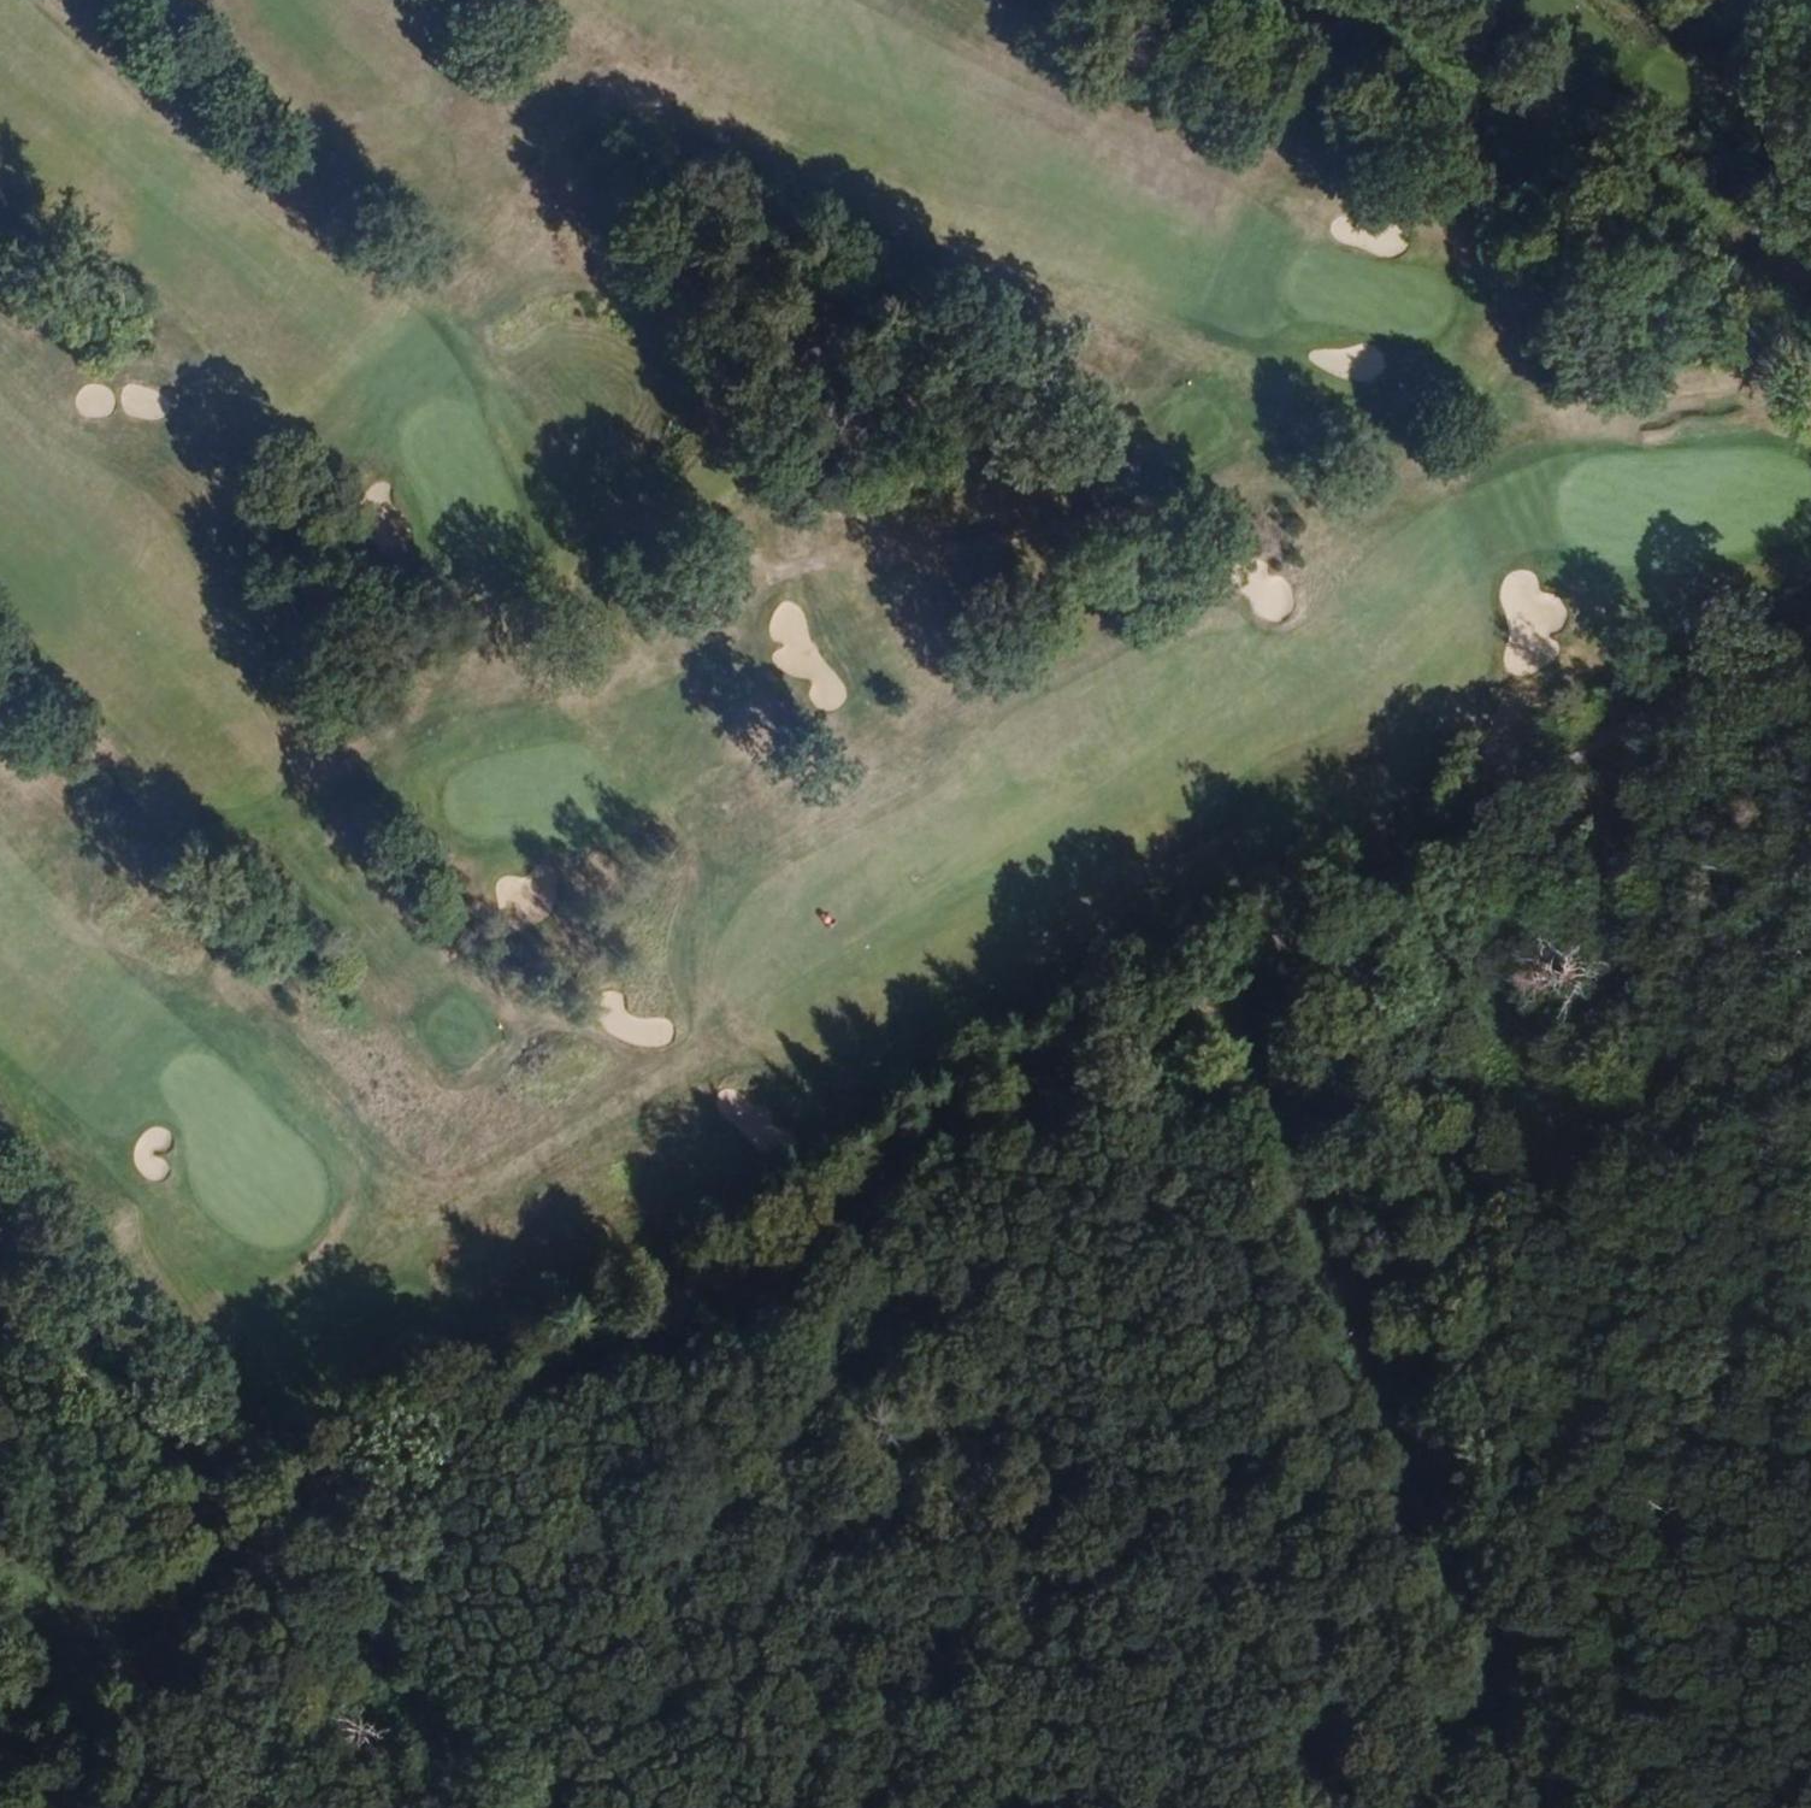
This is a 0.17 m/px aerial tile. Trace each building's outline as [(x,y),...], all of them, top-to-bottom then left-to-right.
[(1358,352),(1364,377),(1384,373),(1379,347),(1358,352)] [(710,1110),(777,1157),(793,1134),(727,1087),(710,1110)]
